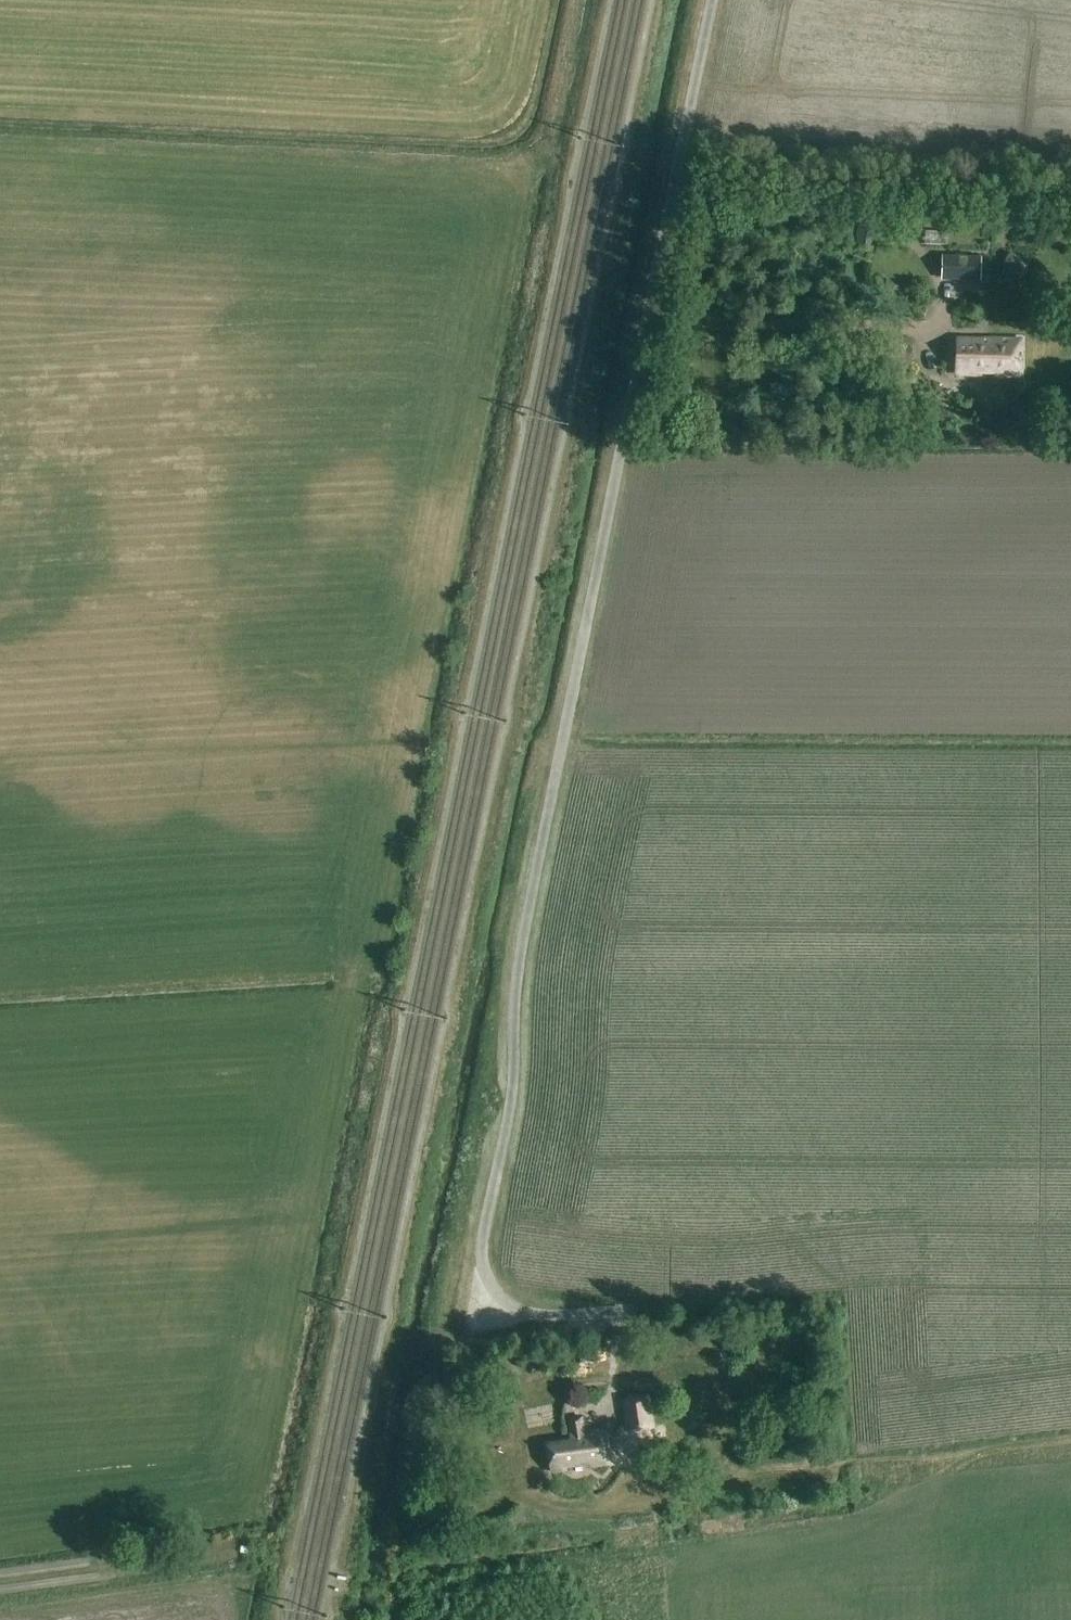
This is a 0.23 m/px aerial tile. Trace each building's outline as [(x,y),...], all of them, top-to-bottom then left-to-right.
[(981,281),(982,256),(942,255),(941,280),(981,281)] [(1021,376),(1022,339),(958,338),(957,375),(1021,376)] [(626,1433),(655,1429),(651,1396),(622,1400),(626,1433)] [(585,1432),(584,1418),(570,1419),(573,1440),(548,1443),(551,1469),(588,1464),(589,1467),(610,1464),(606,1430),(585,1432)]
